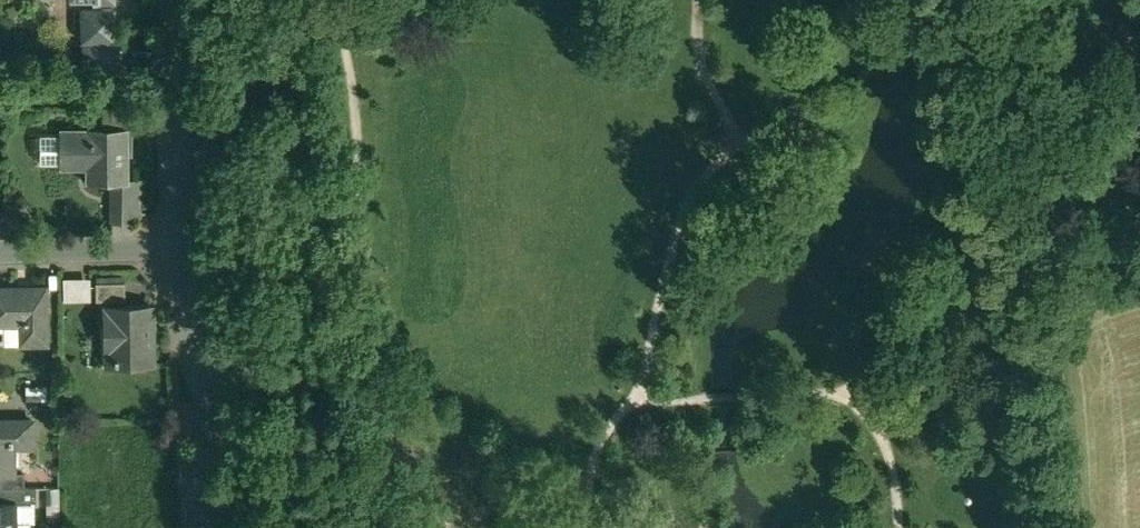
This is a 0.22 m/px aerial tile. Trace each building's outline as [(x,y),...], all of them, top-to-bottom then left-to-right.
[(101,0),(93,0),(93,9),(101,9),(101,0)] [(93,9),(82,9),(82,41),(113,40),(113,9),(101,9),(93,9)] [(121,45),(82,45),(83,76),(121,76),(121,45)] [(132,107),(103,107),(103,127),(125,127),(125,130),(132,130),(132,107)] [(125,130),(125,127),(103,127),(88,128),(88,131),(60,132),(60,135),(40,135),(40,164),(60,164),(60,157),(88,157),(88,184),(113,183),(126,184),(126,183),(125,130)] [(126,184),(113,183),(112,220),(132,221),(132,214),(139,214),(139,183),(126,183),(126,184)] [(65,301),(95,301),(95,277),(65,278),(65,301)] [(125,283),(96,284),(96,302),(125,301),(125,283)] [(0,290),(0,325),(21,325),(21,345),(46,344),(45,290),(0,290)] [(152,307),(106,308),(107,365),(153,364),(152,307)] [(47,388),(27,388),(28,401),(47,401),(47,388)] [(0,422),(0,476),(14,475),(14,474),(15,447),(35,448),(36,422),(0,422)] [(14,475),(0,476),(0,489),(25,489),(25,474),(14,474),(14,475)] [(0,489),(0,504),(14,504),(14,505),(25,505),(25,489),(0,489)] [(36,489),(25,489),(25,505),(34,505),(36,505),(36,489)] [(14,524),(34,524),(34,505),(25,505),(14,505),(14,504),(0,504),(0,527),(14,527),(14,524)]
